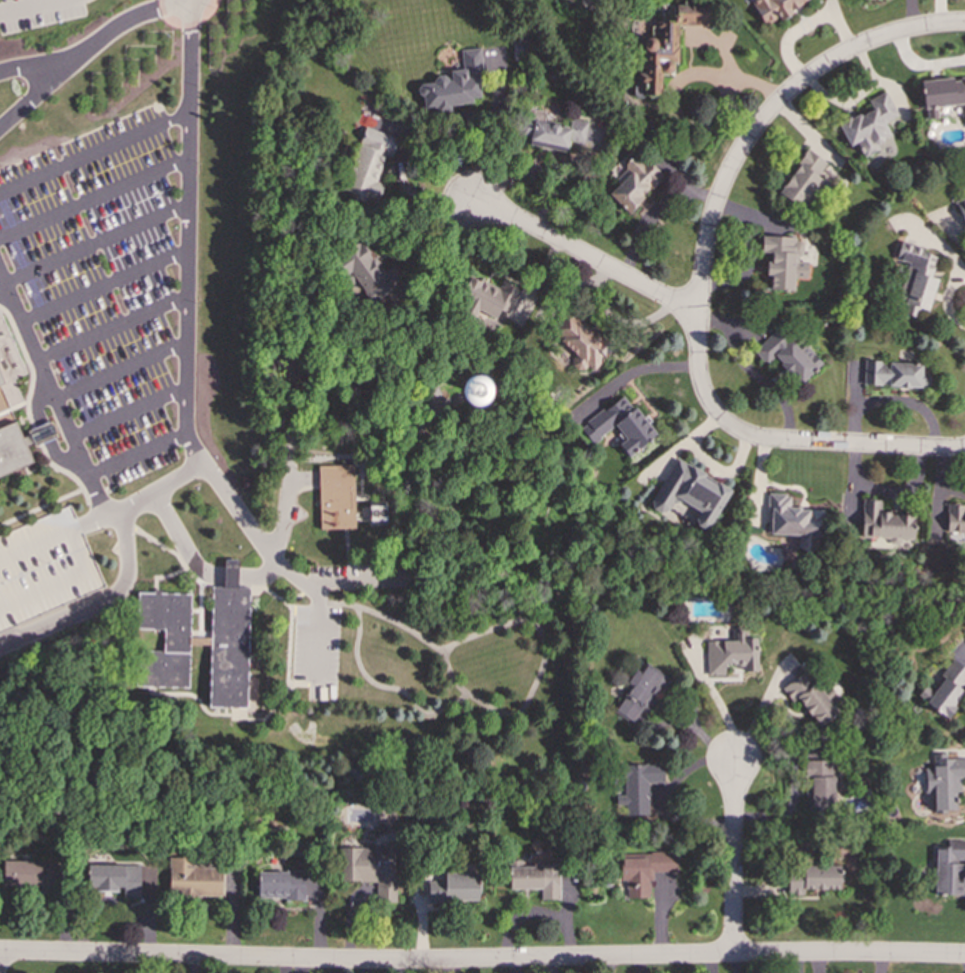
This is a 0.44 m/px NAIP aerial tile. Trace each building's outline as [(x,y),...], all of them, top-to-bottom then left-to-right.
[(764,25),(811,0),(750,0),(764,25)] [(677,25),(707,25),(707,4),(663,4),(662,20),(657,20),(657,38),(643,38),(643,72),(635,72),(635,95),(661,95),(661,72),(672,72),(672,62),(677,62),(677,25)] [(421,106),(482,101),(478,48),(460,49),(462,69),(448,70),(448,75),(433,76),(434,83),(419,84),(421,106)] [(960,117),(964,117),(964,78),(921,80),(924,118),(937,118),(936,106),(959,104),(960,117)] [(897,115),(885,91),(867,99),(871,108),(838,124),(848,146),(856,142),(863,156),(878,149),(875,142),(890,135),(884,122),(897,115)] [(587,121),(572,118),(570,127),(543,122),(545,111),(524,108),(520,133),(530,135),(528,145),(546,147),(547,143),(568,146),(568,141),(583,144),(587,121)] [(376,181),(385,155),(391,157),(397,138),(364,127),(342,192),(376,204),(383,184),(376,181)] [(826,162),(808,149),(778,192),(803,210),(823,180),(817,176),(826,162)] [(663,176),(636,151),(623,165),(626,168),(615,180),(618,183),(608,194),(628,213),(663,176)] [(956,201),(964,225),(964,198),(956,201)] [(767,290),(793,290),(794,277),(806,278),(807,261),(801,261),(801,237),(762,236),(761,253),(769,253),(767,290)] [(393,265),(382,272),(361,240),(342,253),(347,261),(343,263),(371,305),(379,300),(405,283),(393,265)] [(907,262),(895,311),(916,316),(918,308),(929,311),(936,278),(931,277),(937,251),(899,242),(895,259),(907,262)] [(497,288),(471,274),(459,295),(474,302),(467,314),(474,318),(478,310),(503,323),(520,290),(502,280),(497,288)] [(33,462),(0,476),(0,312),(26,373),(13,379),(24,404),(10,411),(22,437),(29,435),(27,431),(51,421),(52,423),(53,423),(58,433),(56,434),(58,436),(34,447),(32,443),(26,446),(33,462)] [(603,369),(605,338),(582,337),(583,316),(555,315),(554,340),(566,340),(565,350),(573,350),(573,368),(603,369)] [(822,363),(807,347),(801,352),(778,327),(753,351),(764,364),(774,356),(800,384),(822,363)] [(929,386),(928,379),(921,379),(921,361),(863,362),(863,386),(929,386)] [(461,376),(461,405),(488,405),(488,376),(461,376)] [(591,443),(615,426),(625,439),(618,444),(627,456),(654,436),(624,394),(580,426),(591,443)] [(730,488),(674,458),(649,507),(667,517),(677,499),(699,511),(693,522),(708,530),(730,488)] [(318,465),(318,479),(319,529),(355,528),(353,465),(318,465)] [(767,534),(798,535),(798,550),(810,550),(810,537),(822,537),(823,509),(790,508),(790,494),(768,494),(767,534)] [(861,537),(913,538),(914,514),(880,513),(880,499),(862,498),(861,537)] [(947,503),(946,533),(960,533),(960,543),(964,543),(964,504),(947,503)] [(0,535),(0,632),(5,630),(106,586),(80,528),(70,504),(0,535)] [(209,707),(246,708),(249,588),(237,587),(237,560),(224,560),(223,587),(211,587),(209,707)] [(188,687),(190,593),(152,592),(152,593),(137,592),(136,629),(163,629),(163,651),(140,650),(139,686),(188,687)] [(707,675),(724,675),(724,666),(744,665),(744,671),(757,671),(757,637),(742,637),(742,627),(732,627),(732,640),(706,640),(707,675)] [(952,658),(940,675),(943,677),(925,702),(944,716),(964,687),(964,667),(952,658)] [(632,722),(641,706),(648,710),(659,689),(663,692),(670,679),(645,665),(640,673),(634,670),(627,683),(630,684),(614,712),(632,722)] [(823,695),(806,670),(781,687),(792,702),(798,697),(818,727),(839,712),(831,701),(838,697),(832,689),(823,695)] [(946,758),(946,753),(932,753),(932,768),(924,768),(924,793),(933,793),(934,811),(956,811),(955,791),(959,791),(959,777),(964,777),(964,758),(946,758)] [(806,809),(835,808),(834,760),(805,760),(806,809)] [(664,782),(663,764),(620,764),(620,778),(623,778),(624,795),(616,795),(616,805),(625,805),(625,816),(648,815),(648,783),(664,782)] [(934,894),(963,895),(964,841),(946,840),(946,848),(936,848),(934,894)] [(396,902),(395,847),(340,847),(340,882),(376,881),(376,902),(396,902)] [(676,872),(676,851),(647,851),(647,858),(621,858),(621,880),(626,880),(626,898),(649,898),(649,880),(653,880),(653,872),(676,872)] [(168,857),(168,896),(222,896),(222,867),(193,867),(193,857),(168,857)] [(3,860),(3,885),(38,886),(38,894),(56,894),(57,861),(3,860)] [(540,889),(541,899),(560,899),(559,863),(543,863),(543,866),(521,867),(521,860),(509,860),(509,890),(540,889)] [(140,897),(139,864),(88,865),(88,891),(123,890),(123,897),(140,897)] [(839,889),(840,866),(788,865),(787,895),(804,895),(804,888),(839,889)] [(305,900),(304,870),(258,872),(259,898),(284,897),(285,900),(305,900)] [(428,902),(479,900),(478,872),(443,873),(443,881),(427,881),(428,902)]
